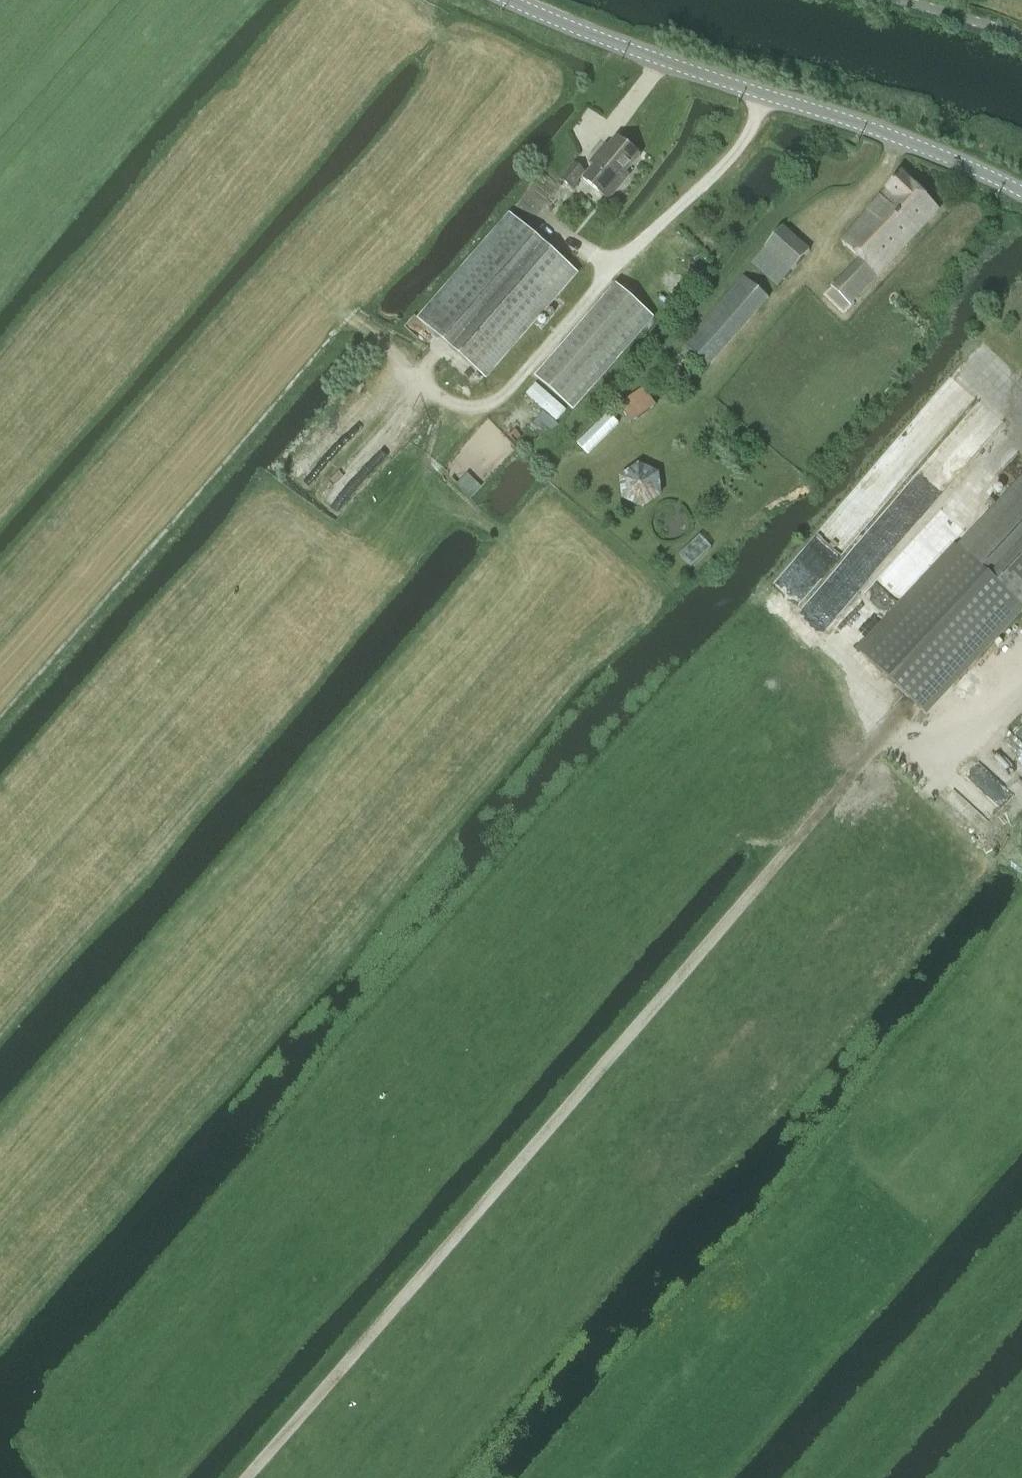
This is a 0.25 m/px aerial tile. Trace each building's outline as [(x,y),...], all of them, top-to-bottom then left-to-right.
[(601,150),(590,164),(594,168),(584,181),(609,201),(630,176),(626,173),(640,156),(617,136),(604,153),(601,150)] [(561,181),(572,189),(585,173),(574,165),(561,181)] [(862,257),(833,287),(851,304),(909,242),(940,210),(903,175),(867,215),(844,239),(862,257)] [(484,376),(532,321),(575,272),(511,216),(420,321),(484,376)] [(752,263),(779,286),(787,278),(809,251),(782,228),(752,263)] [(743,277),(683,345),(709,367),(769,299),(743,277)] [(616,286),(563,346),(536,378),(573,410),(653,318),(616,286)] [(927,713),(1021,607),(1021,479),(959,548),(953,544),(856,649),(927,713)]
